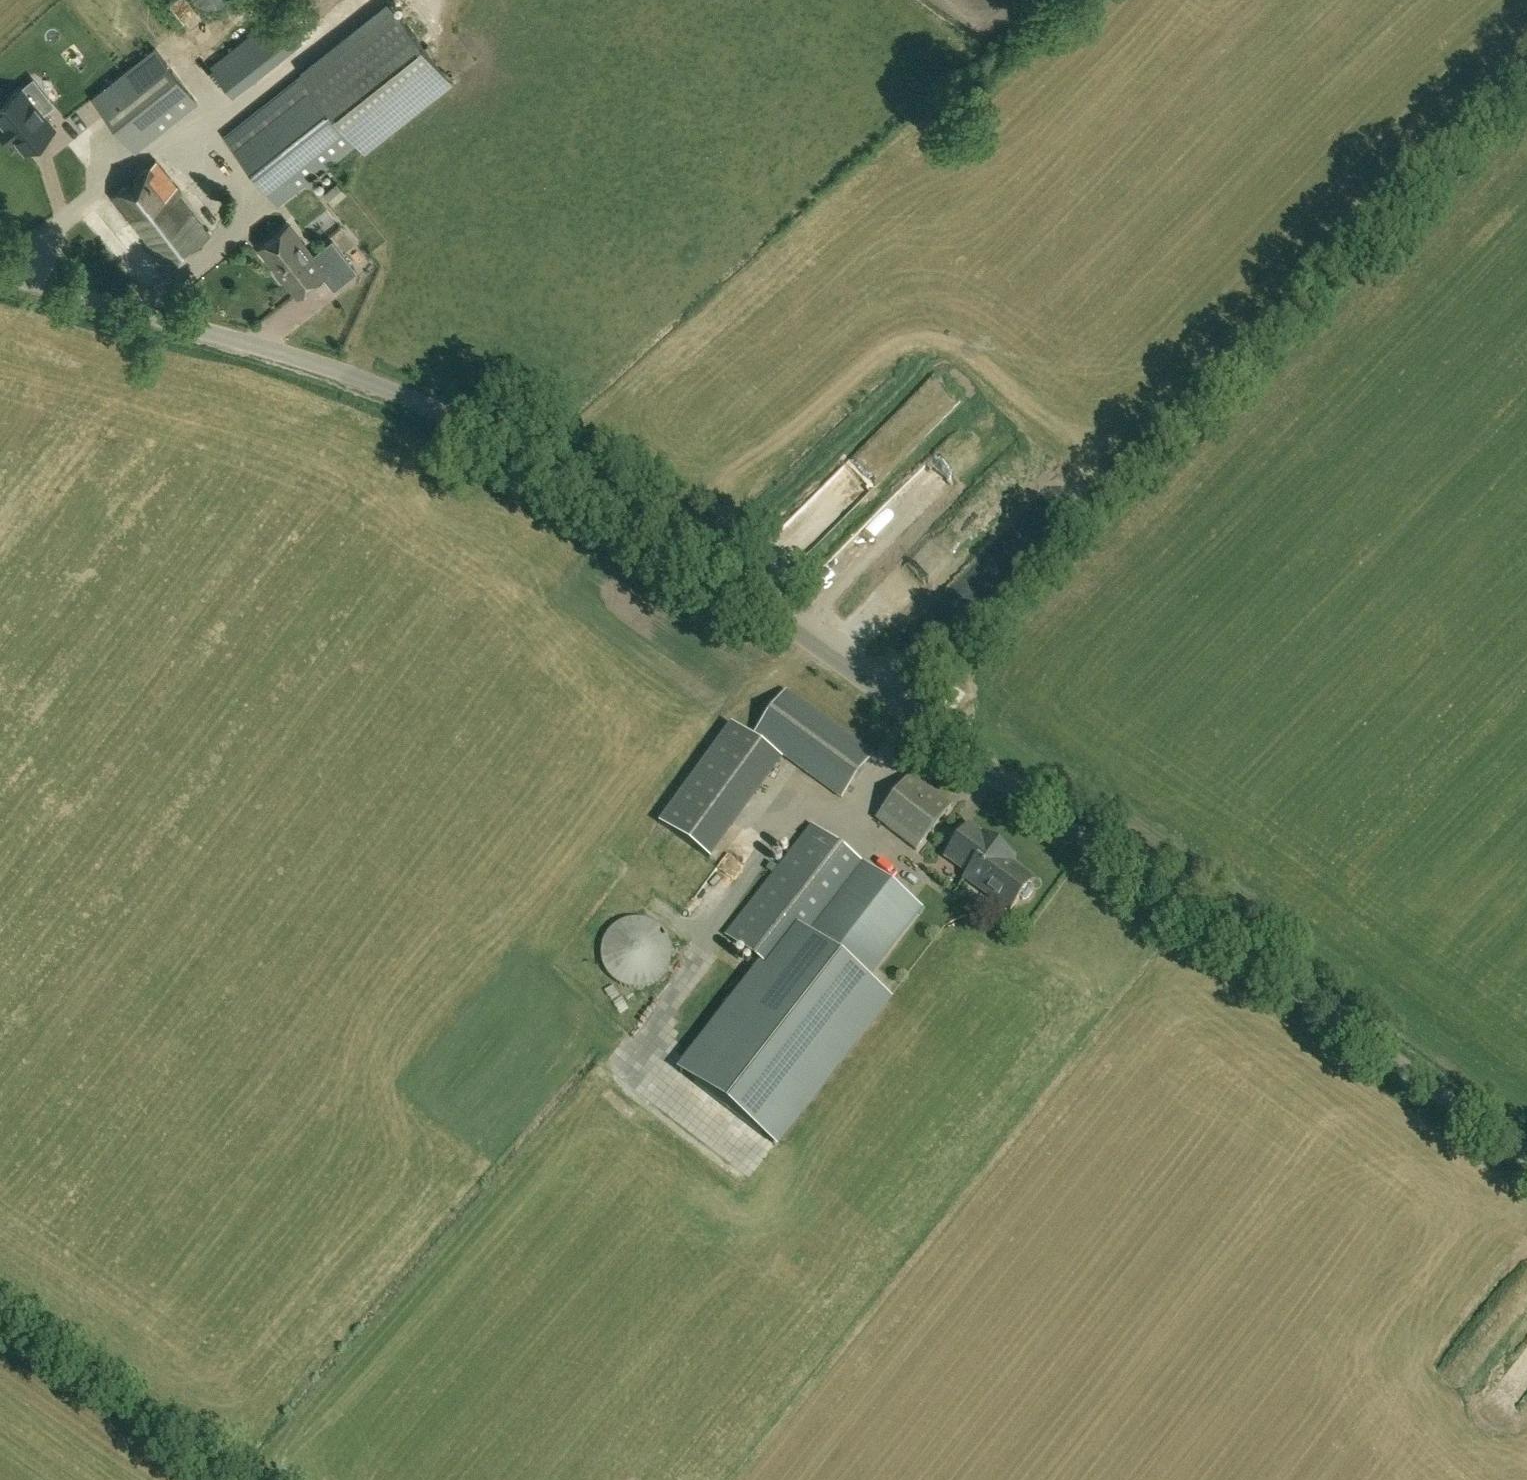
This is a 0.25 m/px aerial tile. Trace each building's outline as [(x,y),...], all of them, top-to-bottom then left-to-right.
[(300,70),(303,74),(224,137),(279,206),(358,143),(366,152),(453,83),(388,1),(300,70)] [(237,91),(310,38),(289,10),(217,63),(237,91)] [(156,50),(95,98),(136,151),(197,102),(156,50)] [(34,79),(24,88),(42,112),(53,104),(34,79)] [(0,97),(0,118),(1,119),(0,120),(0,125),(8,134),(11,132),(22,146),(50,124),(18,83),(0,97)] [(162,158),(112,199),(170,270),(219,229),(162,158)] [(313,255),(290,225),(260,248),(297,297),(324,276),(334,288),(356,271),(333,240),(313,255)] [(813,547),(895,465),(870,441),(823,489),(830,496),(797,531),(813,547)] [(755,735),(843,798),(874,755),(787,692),(755,735)] [(877,819),(917,850),(952,806),(912,774),(877,819)] [(863,980),(918,909),(812,825),(756,896),(755,895),(724,935),(762,965),(678,1071),(771,1144),(887,999),(863,980)] [(1030,884),(1031,882),(1008,866),(1015,856),(984,834),(983,836),(969,825),(947,856),(969,872),(966,877),(1011,910),(1020,897),(1023,900),(1029,899),(1034,892),(1032,887),(1030,884)] [(604,945),(604,956),(607,966),(612,974),(620,981),(630,984),(640,985),(650,982),(659,976),(666,968),(669,959),(670,948),(667,938),(661,930),(653,923),(643,920),(633,919),(623,922),(615,928),(608,936),(604,945)]
